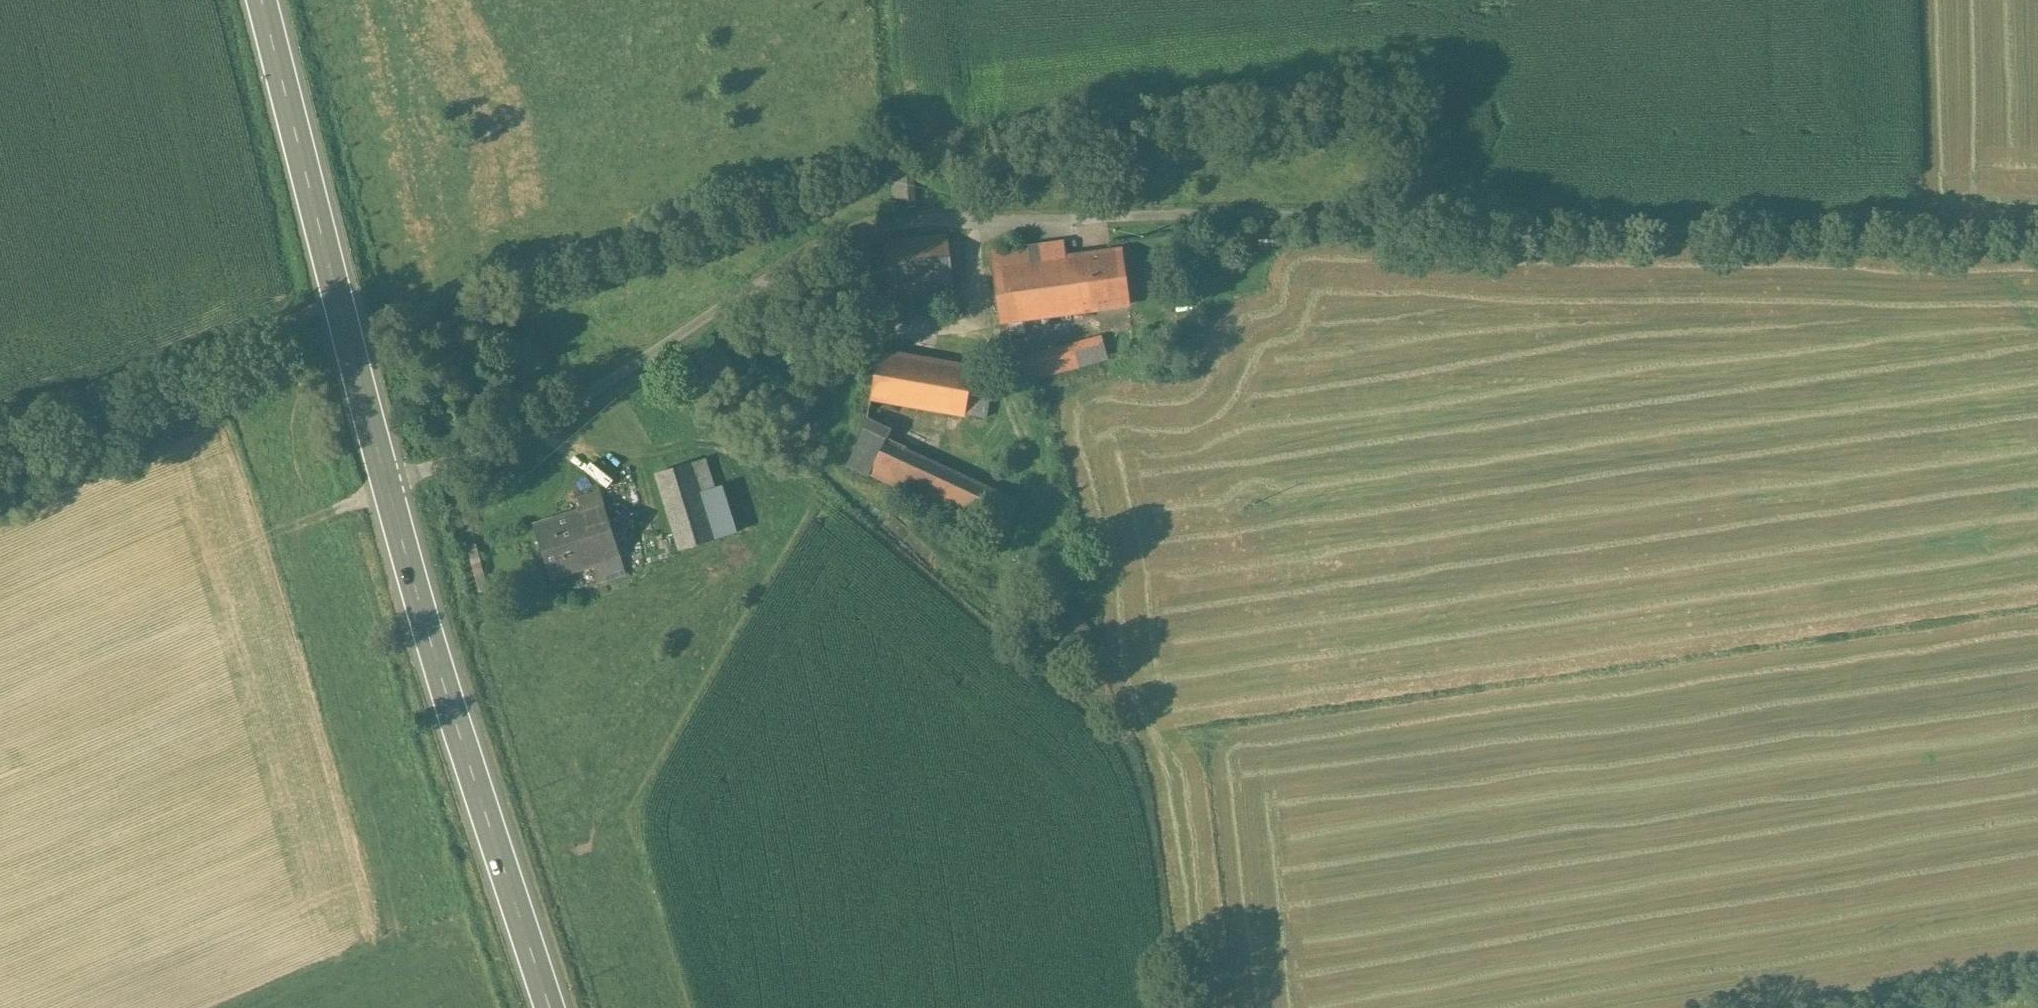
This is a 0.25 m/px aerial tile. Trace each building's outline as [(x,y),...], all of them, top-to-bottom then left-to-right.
[(914,168),(893,170),(895,209),(916,207),(914,168)] [(948,236),(884,243),(891,308),(955,301),(948,236)] [(1121,249),(1034,261),(1031,242),(988,248),(999,323),(1129,305),(1121,249)] [(1068,344),(1017,359),(1024,381),(1075,367),(1068,344)] [(973,368),(879,351),(871,398),(965,414),(973,368)] [(986,487),(886,440),(870,473),(970,520),(986,487)] [(596,460),(588,470),(611,488),(619,478),(596,460)] [(690,463),(660,473),(684,549),(714,540),(690,463)] [(604,503),(572,513),(589,567),(621,557),(604,503)] [(572,513),(535,525),(552,578),(589,567),(572,513)]
